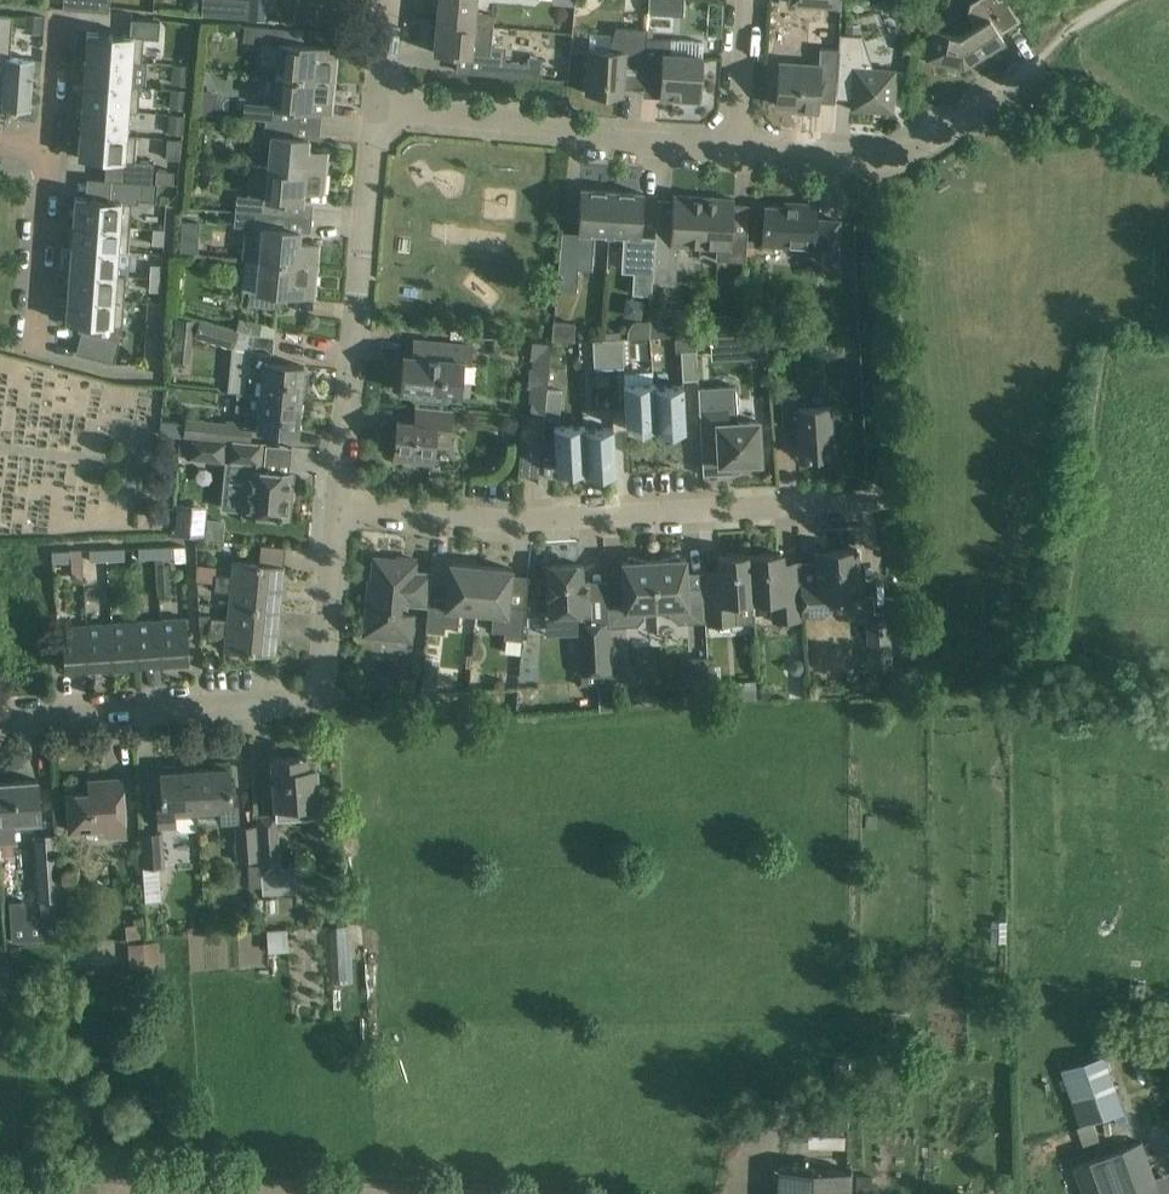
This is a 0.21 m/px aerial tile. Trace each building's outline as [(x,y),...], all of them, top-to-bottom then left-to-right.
[(69,8),(97,10),(98,0),(70,0),(69,8)] [(266,19),(267,0),(248,0),(246,18),(266,20),(266,19)] [(436,21),(493,26),(494,13),(475,11),(476,0),(438,0),(436,21)] [(648,9),(663,10),(664,0),(649,0),(648,9)] [(841,0),(791,0),(790,5),(840,8),(841,0)] [(976,60),(1005,42),(1000,33),(1020,21),(1007,0),(974,0),(970,3),(967,14),(974,26),(958,36),(933,31),(926,59),(964,68),(976,60)] [(4,70),(1,107),(30,109),(34,58),(9,56),(12,15),(0,14),(0,69),(4,70)] [(26,14),(24,31),(41,33),(43,15),(26,14)] [(157,37),(158,21),(132,19),(131,35),(143,36),(157,37)] [(493,26),(436,21),(433,51),(471,55),(471,53),(490,55),(493,26)] [(252,25),(250,38),(278,41),(275,74),(334,80),(337,47),(303,44),(304,30),(252,25)] [(644,64),(646,37),(646,28),(615,26),(608,50),(588,49),(585,92),(623,94),(625,63),(644,64)] [(87,32),(85,57),(132,61),(132,62),(141,62),(143,36),(131,35),(87,32)] [(839,49),(838,49),(836,78),(838,79),(838,76),(853,77),(851,108),(892,111),(895,69),(862,67),(863,52),(868,49),(864,35),(840,33),(839,49)] [(646,37),(644,64),(644,72),(661,73),(660,97),(699,99),(703,41),(646,37)] [(835,102),(836,78),(838,49),(819,47),(818,64),(779,62),(776,104),(797,105),(797,110),(817,111),(818,101),(835,102)] [(528,55),(527,62),(485,59),(484,73),(541,78),(543,57),(528,55)] [(85,57),(83,82),(130,85),(130,84),(132,62),(132,61),(85,57)] [(245,102),(243,117),(264,120),(296,123),(297,108),(331,112),(334,80),(275,74),(272,104),(245,102)] [(83,82),(81,106),(128,110),(128,111),(138,112),(140,85),(130,84),(130,85),(83,82)] [(79,131),(126,135),(126,134),(128,111),(128,110),(81,106),(79,131)] [(296,123),(264,120),(263,132),(270,133),(267,166),(325,172),(327,152),(306,150),(308,138),(294,137),(296,123)] [(79,131),(78,157),(134,161),(136,134),(126,134),(126,135),(79,131)] [(325,172),(267,166),(264,197),(237,194),(235,210),(287,215),(288,201),(302,202),(303,190),(323,192),(325,172)] [(138,168),(119,167),(118,180),(137,181),(138,168)] [(156,168),(155,181),(172,183),(173,170),(156,168)] [(137,181),(118,180),(117,192),(136,194),(137,181)] [(594,233),(609,234),(611,190),(580,188),(576,255),(559,254),(556,288),(576,289),(578,268),(592,269),(594,233)] [(643,192),(611,190),(609,234),(623,235),(621,271),(633,272),(632,293),(651,294),(652,280),(655,237),(640,236),(643,192)] [(657,198),(655,237),(652,280),(675,282),(678,244),(700,246),(703,196),(673,194),(673,199),(657,198)] [(73,222),(129,226),(131,200),(75,196),(73,222)] [(734,198),(703,196),(700,246),(716,247),(716,259),(745,261),(745,257),(752,257),(753,246),(746,245),(747,229),(732,228),(734,198)] [(764,205),(763,230),(762,244),(813,247),(812,253),(837,255),(839,220),(816,219),(817,204),(798,203),(798,207),(764,205)] [(287,215),(235,210),(234,225),(262,227),(259,258),(243,256),(243,257),(259,259),(316,264),(318,244),(298,242),(299,230),(286,229),(287,215)] [(73,222),(71,247),(118,250),(118,251),(127,252),(129,226),(73,222)] [(180,236),(176,236),(175,250),(179,250),(197,251),(197,237),(180,236)] [(71,247),(69,271),(116,275),(116,274),(118,251),(118,250),(71,247)] [(313,296),(316,264),(259,259),(256,290),(247,290),(246,302),(278,305),(279,293),(313,296)] [(116,275),(69,271),(67,296),(124,300),(126,274),(116,274),(116,275)] [(65,321),(122,326),(124,300),(67,296),(65,321)] [(729,313),(707,315),(709,330),(730,329),(729,313)] [(242,392),(300,398),(300,396),(306,396),(308,375),(302,375),(303,364),(269,361),(270,351),(273,352),(274,341),(200,318),(195,336),(233,347),(229,391),(242,392)] [(648,337),(649,321),(649,320),(638,320),(633,321),(632,322),(627,329),(628,337),(648,337)] [(553,321),(552,340),(573,339),(574,322),(553,321)] [(649,321),(648,337),(650,337),(650,336),(669,335),(670,323),(649,321)] [(75,352),(113,362),(119,341),(81,331),(75,352)] [(730,334),(710,335),(711,352),(731,352),(730,334)] [(695,335),(674,336),(675,350),(681,350),(695,349),(695,336),(695,335)] [(594,369),(609,368),(607,338),(592,339),(594,369)] [(622,338),(607,338),(609,368),(624,367),(622,338)] [(472,345),(437,341),(413,339),(411,355),(403,354),(400,389),(460,395),(463,361),(470,362),(472,345)] [(544,417),(547,388),(552,341),(532,339),(530,358),(534,358),(533,368),(529,368),(527,386),(531,386),(530,401),(531,401),(529,416),(544,417)] [(697,378),(695,349),(681,350),(683,378),(697,378)] [(655,426),(653,386),(653,382),(623,383),(626,428),(655,426)] [(653,386),(655,426),(656,431),(685,429),(683,384),(653,386)] [(698,387),(701,452),(718,451),(719,464),(760,461),(758,420),(737,421),(735,385),(698,387)] [(547,388),(544,417),(559,419),(562,390),(547,388)] [(300,398),(242,392),(242,393),(236,392),(234,410),(245,411),(244,420),(226,418),(226,421),(184,417),(183,435),(186,436),(250,442),(251,428),(297,432),(300,398)] [(781,395),(782,424),(797,423),(799,456),(833,454),(830,406),(797,408),(796,394),(781,395)] [(397,420),(395,435),(390,439),(390,448),(394,452),(394,455),(412,457),(411,461),(432,463),(434,443),(449,445),(453,409),(416,405),(414,422),(397,420)] [(544,417),(529,416),(524,415),(517,474),(538,476),(544,417)] [(556,470),(586,469),(584,428),(583,424),(554,426),(556,470)] [(584,428),(586,469),(586,473),(616,471),(613,427),(584,428)] [(264,443),(250,442),(186,436),(184,454),(248,461),(243,512),(289,516),(293,473),(262,469),(264,443)] [(175,503),(173,534),(204,536),(206,505),(175,503)] [(230,591),(229,605),(280,610),(284,566),(283,566),(285,546),(258,544),(256,563),(233,561),(232,575),(215,574),(216,565),(197,563),(196,580),(215,582),(214,590),(230,591)] [(155,546),(155,557),(174,557),(173,545),(155,546)] [(155,557),(155,546),(138,546),(139,558),(155,557)] [(124,547),(107,548),(107,560),(125,559),(124,547)] [(90,561),(107,560),(107,548),(89,548),(90,561)] [(817,583),(800,584),(802,614),(829,613),(828,599),(864,597),(863,576),(858,576),(857,548),(815,550),(817,583)] [(71,560),(70,550),(52,551),(52,561),(71,560)] [(801,614),(802,614),(800,584),(799,561),(782,562),(782,552),(750,554),(753,602),(769,602),(770,621),(801,619),(801,614)] [(678,621),(705,620),(703,585),(686,586),(685,558),(680,558),(678,553),(661,559),(653,559),(656,609),(670,609),(670,615),(678,621)] [(735,603),(753,602),(750,554),(719,556),(719,570),(702,571),(703,585),(705,620),(706,620),(706,624),(736,623),(735,603)] [(656,609),(653,559),(646,560),(628,555),(627,561),(622,561),(624,606),(608,607),(609,626),(636,624),(643,616),(643,610),(656,609)] [(406,604),(428,606),(429,596),(431,571),(414,569),(415,558),(397,557),(397,559),(374,557),(371,583),(374,583),(372,594),(370,593),(369,608),(367,607),(364,634),(410,638),(412,614),(392,612),(393,598),(406,599),(406,604)] [(476,611),(480,565),(449,562),(446,598),(429,596),(428,606),(425,630),(444,632),(444,626),(457,627),(459,609),(476,611)] [(587,580),(582,580),(581,563),(547,565),(549,613),(588,611),(587,580)] [(480,565),(476,611),(493,613),(491,630),(504,631),(503,638),(522,639),(525,606),(508,604),(512,568),(480,565)] [(275,654),(280,610),(229,605),(227,619),(211,617),(210,633),(226,635),(224,649),(275,654)] [(890,666),(888,615),(870,615),(871,666),(890,666)] [(186,617),(160,619),(163,662),(189,660),(186,617)] [(160,619),(136,621),(139,663),(163,662),(160,619)] [(114,665),(139,663),(136,621),(111,622),(114,665)] [(89,667),(114,665),(111,622),(87,624),(89,667)] [(607,622),(578,624),(578,633),(581,672),(581,685),(598,684),(598,683),(610,682),(610,671),(607,622)] [(89,667),(87,624),(61,626),(64,668),(89,667)] [(789,663),(789,669),(793,673),(799,673),(803,669),(803,663),(799,659),(793,659),(789,663)] [(695,676),(687,688),(688,696),(709,695),(708,676),(695,676)] [(305,756),(271,758),(274,800),(301,798),(303,818),(319,817),(316,767),(308,768),(306,766),(305,756)] [(211,767),(194,768),(199,829),(198,815),(220,814),(221,822),(238,821),(236,790),(231,790),(229,760),(211,762),(211,767)] [(181,831),(199,829),(194,768),(178,769),(177,764),(159,765),(161,795),(156,795),(158,826),(176,825),(181,831)] [(126,835),(124,802),(122,778),(88,780),(89,791),(67,792),(70,830),(107,827),(107,836),(126,835)] [(0,781),(0,843),(14,842),(13,829),(32,827),(32,820),(40,820),(37,779),(0,781)] [(259,859),(256,825),(235,826),(237,860),(259,859)] [(162,831),(140,833),(144,887),(159,886),(158,865),(165,865),(162,831)] [(55,833),(52,834),(34,835),(39,899),(40,899),(42,918),(57,917),(55,898),(59,898),(55,833)] [(259,839),(261,869),(261,884),(262,892),(297,890),(295,865),(280,866),(278,838),(259,839)] [(9,942),(28,940),(25,905),(6,907),(9,942)] [(332,924),(333,949),(355,948),(354,923),(332,924)] [(1126,1109),(1106,1053),(1061,1069),(1081,1125),(1126,1109)] [(837,1114),(838,1099),(810,1098),(809,1112),(837,1114)] [(1155,1177),(1142,1141),(1076,1164),(1086,1193),(1168,1193),(1168,1172),(1155,1177)] [(778,1193),(853,1193),(853,1188),(853,1167),(779,1166),(778,1193)]
